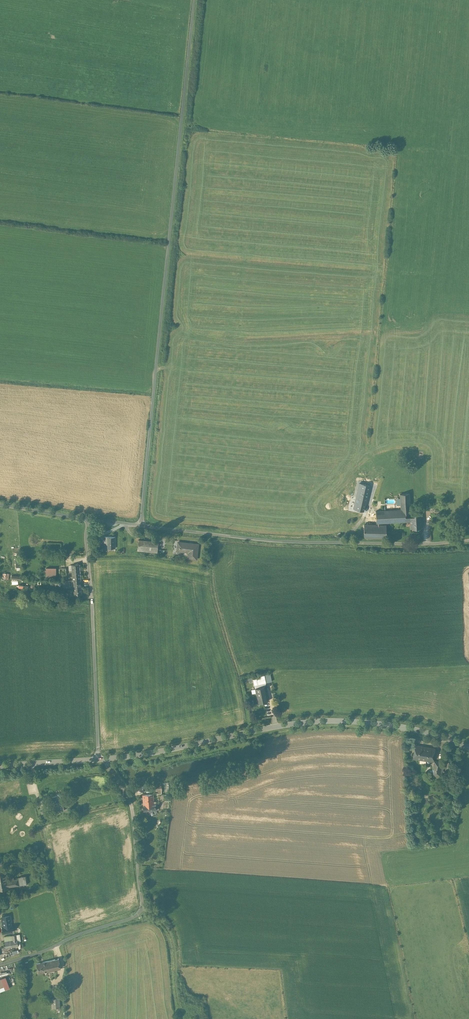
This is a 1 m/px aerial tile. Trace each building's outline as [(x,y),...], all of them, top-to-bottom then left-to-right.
[(359,483),(354,508),(363,510),(369,486),(359,483)] [(401,508),(375,510),(376,522),(410,520),(410,514),(411,514),(409,492),(400,493),(401,508)] [(411,514),(410,514),(410,520),(411,527),(421,527),(420,513),(411,514)] [(386,524),(364,524),(364,537),(386,538),(386,524)] [(115,547),(115,536),(105,536),(105,547),(115,547)] [(158,541),(139,539),(138,550),(157,552),(158,541)] [(198,544),(178,542),(177,551),(188,552),(188,558),(196,559),(198,544)] [(80,564),(72,565),(73,580),(81,579),(80,564)] [(56,578),(56,567),(46,567),(46,578),(56,578)] [(81,586),(73,587),(74,594),(82,594),(81,586)] [(264,675),(256,676),(258,684),(266,682),(264,675)] [(265,686),(255,688),(258,702),(268,700),(265,686)] [(435,748),(415,745),(413,758),(433,761),(435,748)] [(442,762),(434,761),(432,773),(440,774),(442,762)] [(146,779),(138,781),(138,784),(139,789),(142,788),(143,788),(144,788),(148,787),(147,784),(146,779)] [(63,792),(57,794),(61,807),(61,808),(67,806),(63,792)] [(153,794),(143,795),(144,805),(143,805),(144,810),(148,810),(148,812),(151,812),(150,809),(156,809),(156,804),(154,804),(153,794)] [(58,795),(53,797),(56,809),(61,807),(58,795)] [(0,871),(0,889),(8,887),(8,886),(19,885),(18,878),(7,880),(5,870),(0,871)] [(12,932),(11,924),(3,926),(4,933),(12,932)] [(59,958),(37,963),(39,973),(61,968),(59,958)] [(60,997),(51,998),(52,1008),(60,1007),(60,1002),(60,997)]
